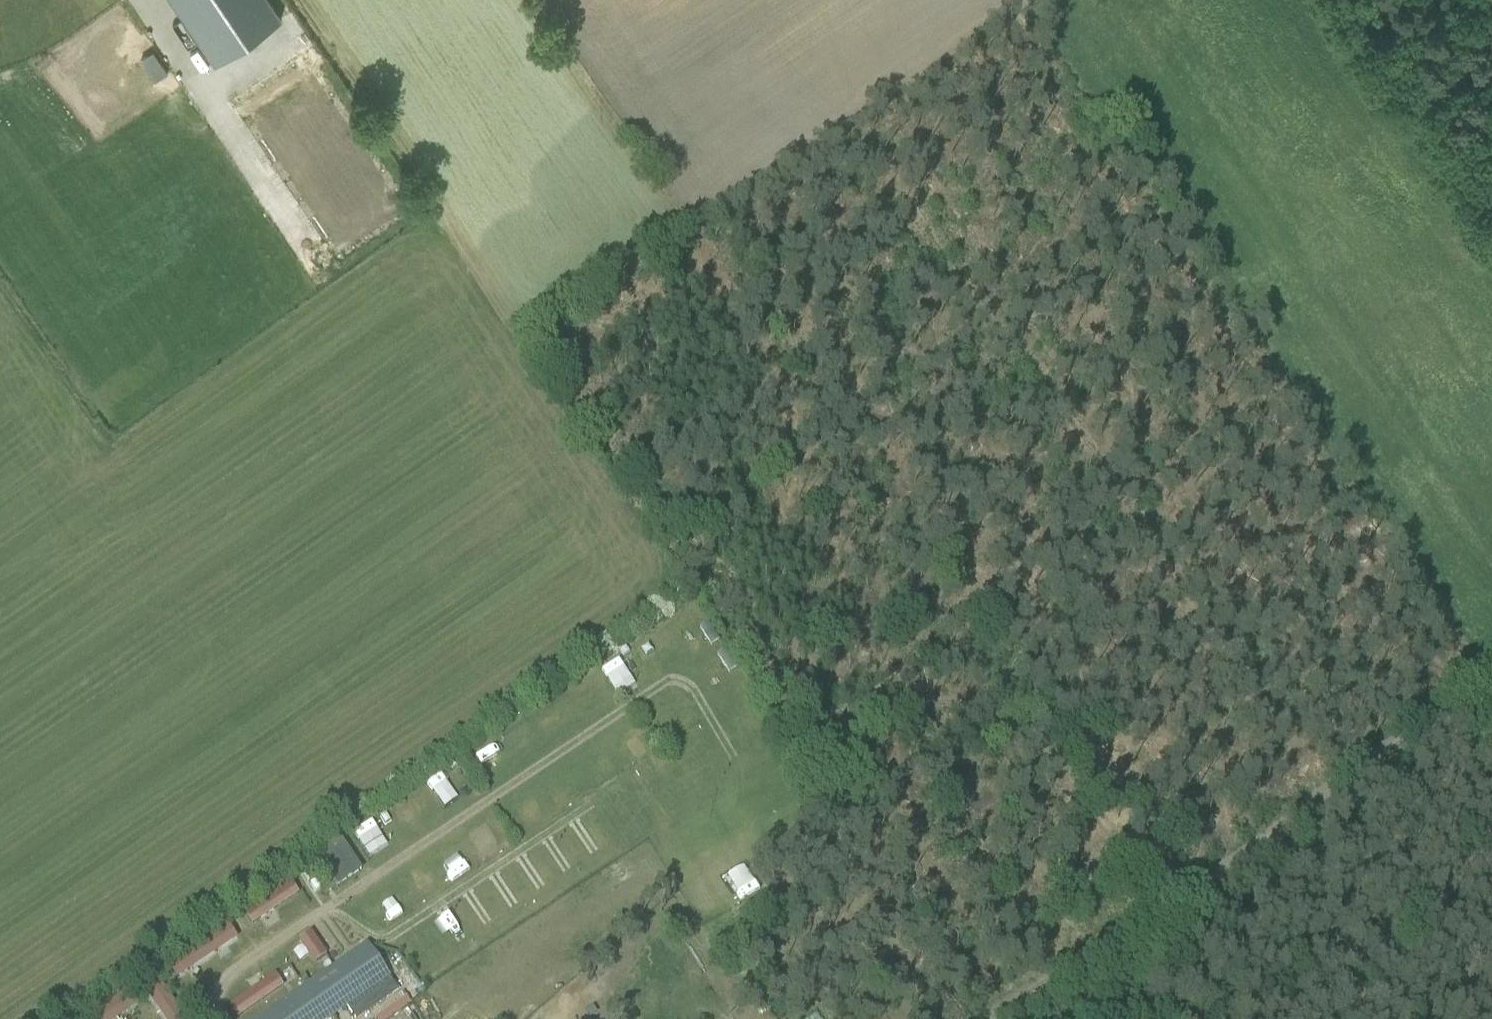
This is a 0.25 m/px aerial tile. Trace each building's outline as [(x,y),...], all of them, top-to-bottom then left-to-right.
[(270,0),(173,0),(217,66),(284,22),(270,0)] [(150,50),(137,59),(152,80),(165,71),(150,50)] [(445,802),(455,796),(440,770),(429,776),(445,802)] [(453,878),(468,868),(451,843),(436,853),(453,878)] [(283,878),(240,915),(252,929),(295,891),(283,878)] [(161,955),(172,975),(235,942),(224,922),(161,955)] [(294,938),(310,965),(323,957),(307,930),(294,938)] [(369,944),(259,1018),(333,1018),(393,978),(377,956),(393,944),(385,932),(369,944)] [(236,1018),(282,989),(272,974),(226,1003),(236,1018)] [(140,994),(152,997),(156,984),(143,980),(140,994)] [(99,1018),(107,1018),(113,1016),(106,1004),(94,1011),(99,1018)]
